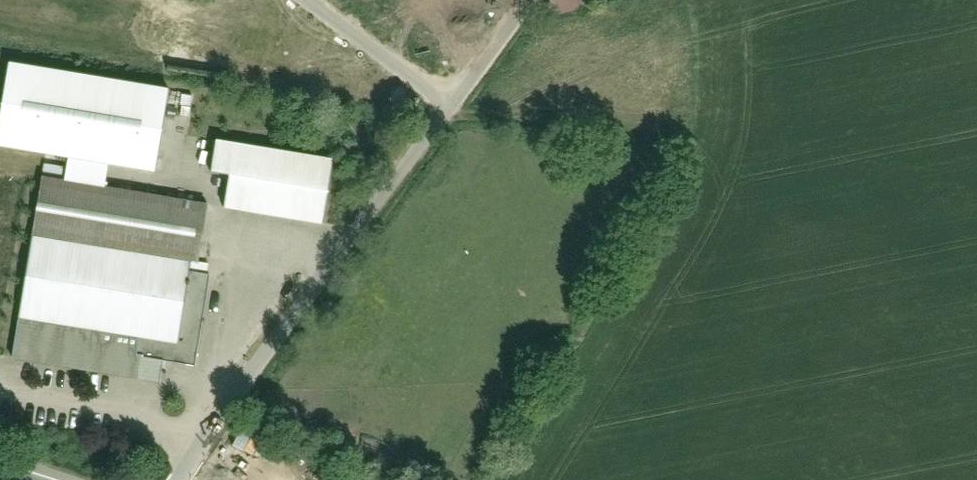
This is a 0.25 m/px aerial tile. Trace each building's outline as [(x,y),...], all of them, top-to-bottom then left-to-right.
[(18,59),(4,143),(164,170),(178,86),(18,59)] [(342,158),(225,137),(219,169),(241,173),(235,204),(330,221),(342,158)] [(213,202),(53,176),(23,356),(166,379),(169,358),(200,363),(217,261),(204,259),(213,202)]
